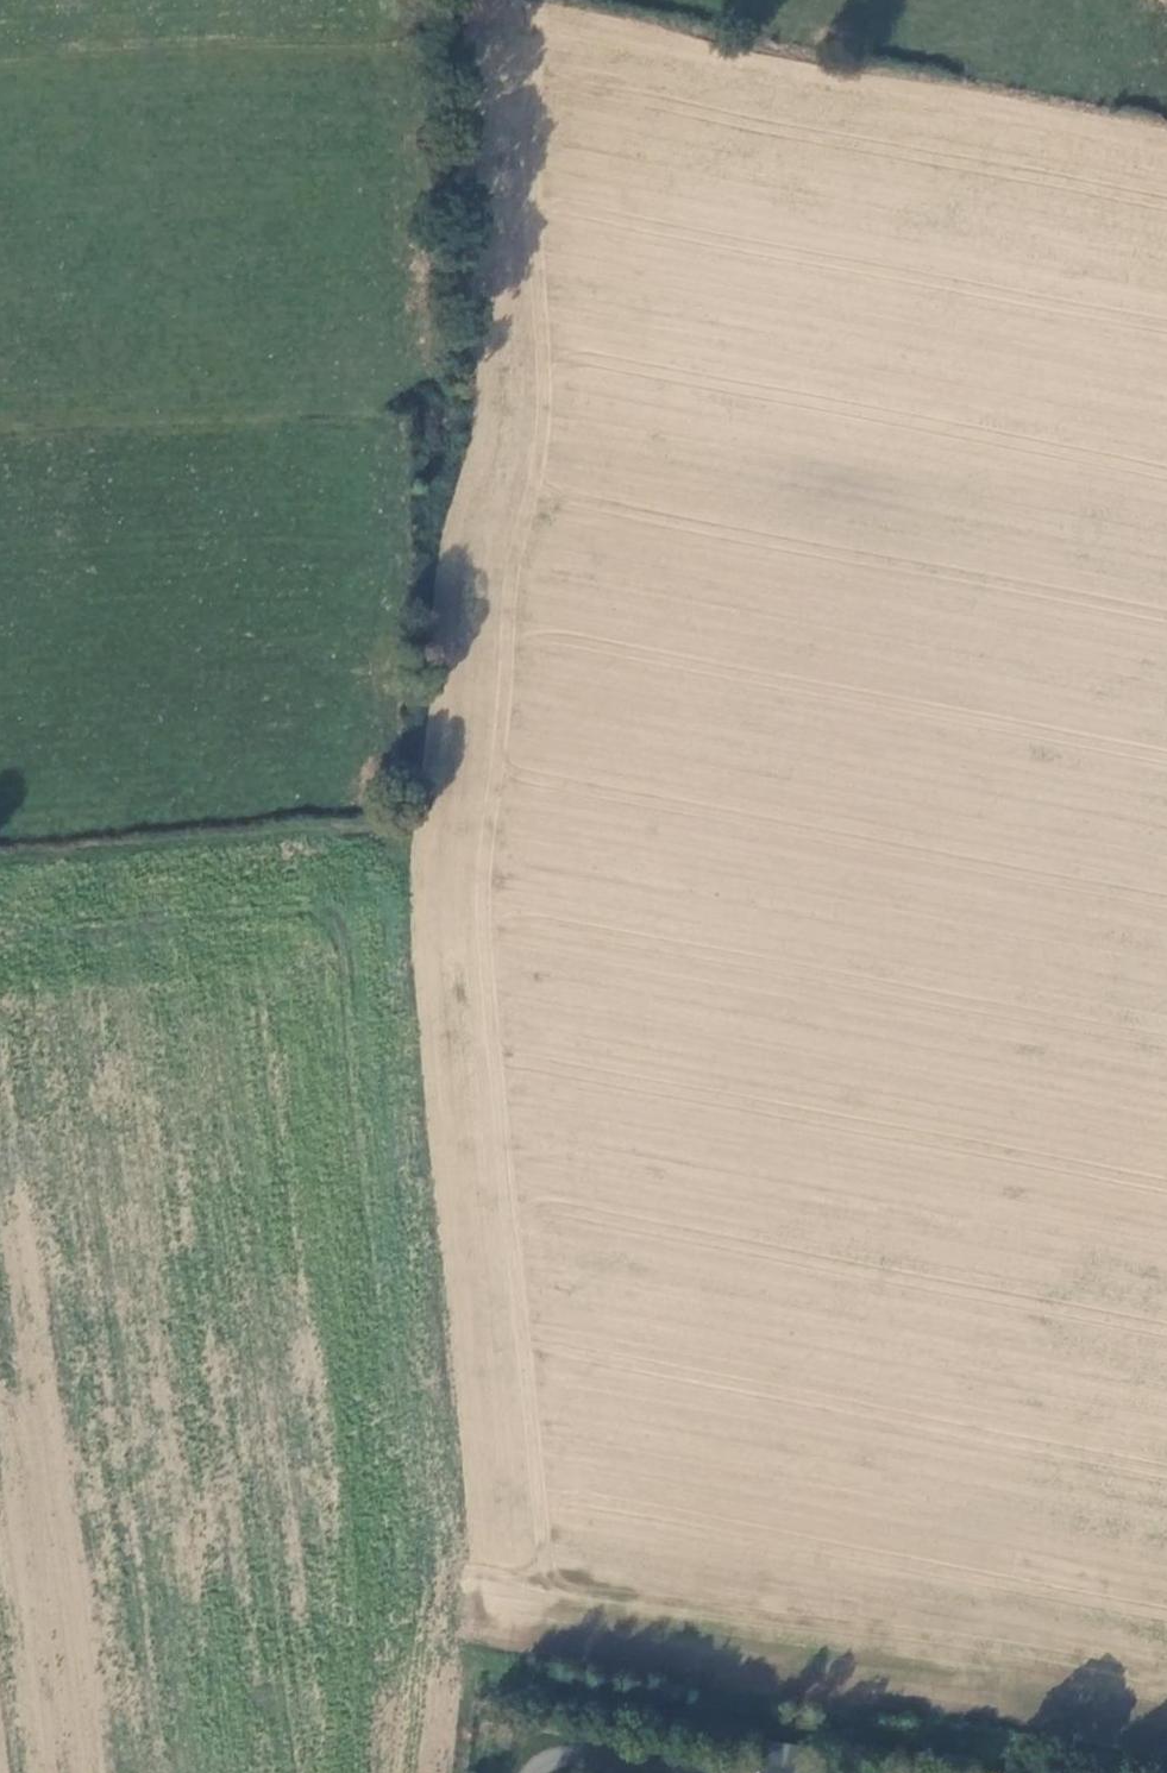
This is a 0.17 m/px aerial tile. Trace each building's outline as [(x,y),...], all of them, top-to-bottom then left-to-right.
[(805,1744),(762,1740),(759,1772),(803,1772),(805,1744)]
